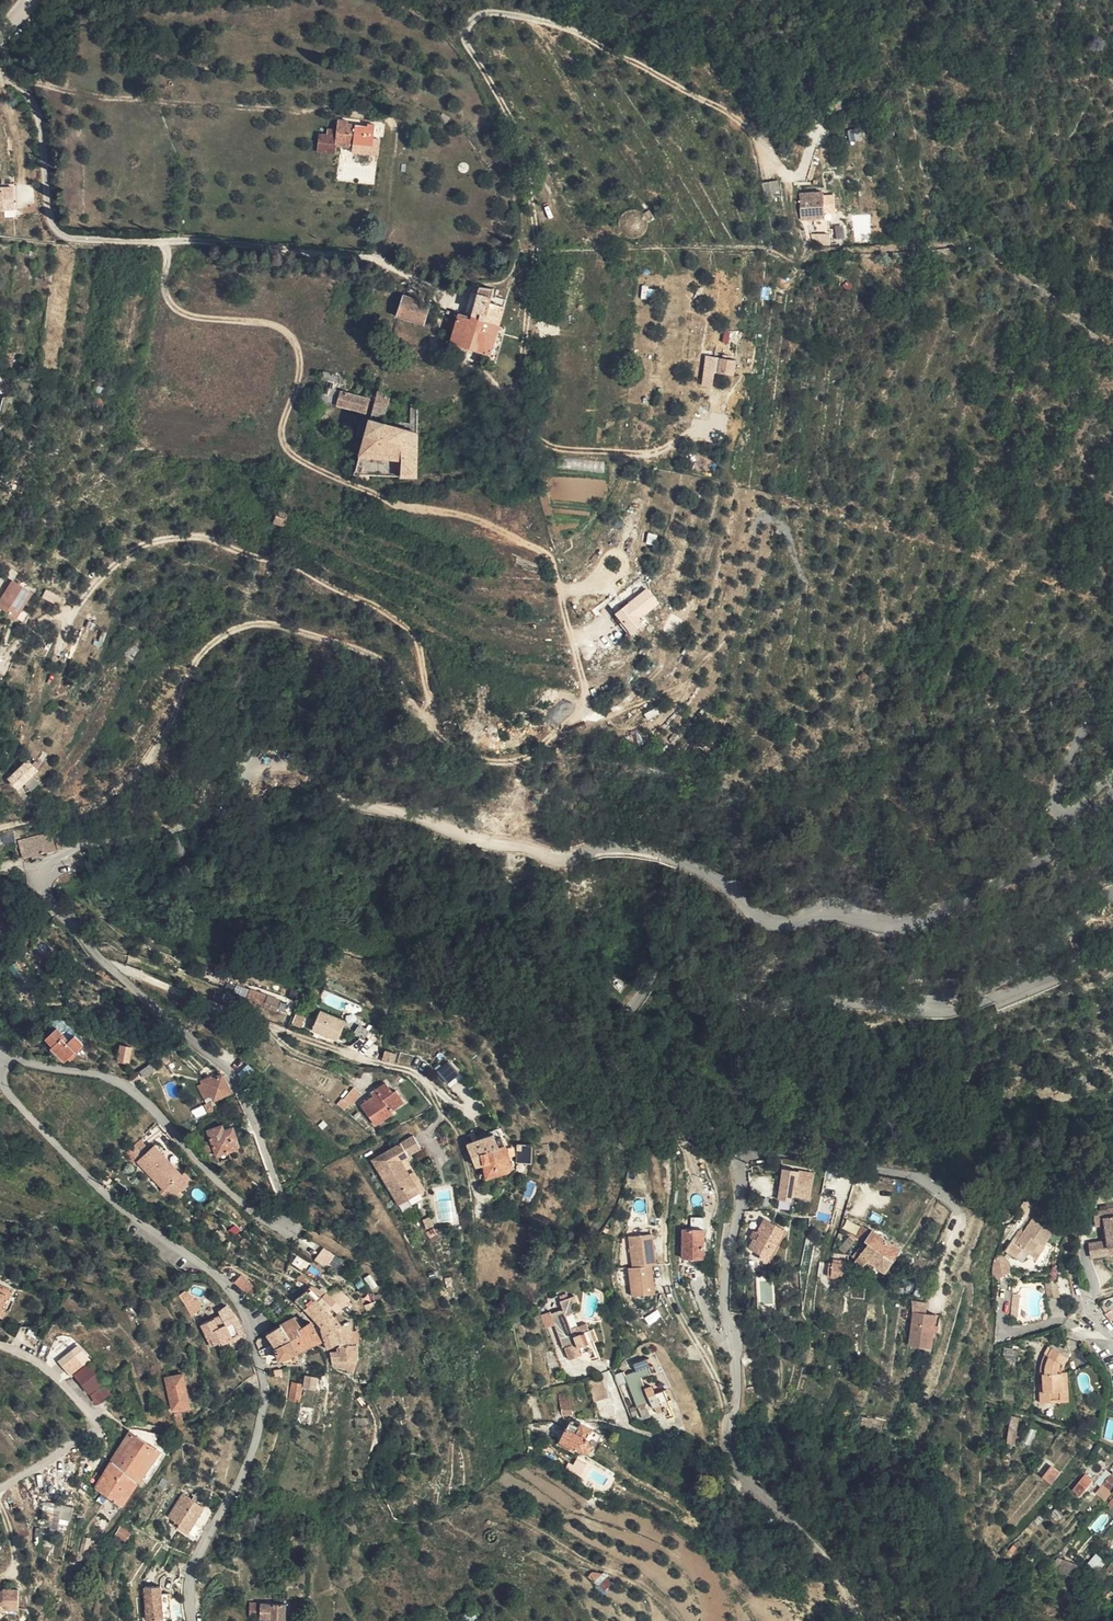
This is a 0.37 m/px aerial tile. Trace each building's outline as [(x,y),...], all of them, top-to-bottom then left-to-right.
[(323,152),(341,155),(342,148),(358,148),(358,146),(378,148),(380,126),(373,125),(373,127),(354,125),(353,122),(344,121),(343,132),(332,130),(332,136),(324,135),(323,152)] [(764,199),(779,198),(779,181),(763,182),(764,199)] [(15,185),(0,185),(0,208),(16,207),(15,185)] [(837,196),(837,194),(817,195),(819,220),(829,220),(839,219),(838,213),(837,196)] [(850,196),(837,196),(838,213),(851,213),(850,196)] [(794,293),(801,291),(803,282),(806,280),(803,275),(798,278),(797,277),(792,277),(788,282),(787,285),(788,291),(794,293)] [(641,299),(656,297),(655,286),(640,288),(641,299)] [(499,330),(506,304),(491,301),(492,291),(479,290),(472,293),(464,322),(499,330)] [(427,325),(431,307),(407,302),(402,319),(427,325)] [(452,346),(491,359),(499,330),(464,322),(459,321),(452,346)] [(728,364),(724,380),(741,383),(744,364),(732,361),(731,365),(728,364)] [(343,398),(341,405),(369,414),(372,404),(373,399),(375,394),(370,392),(367,400),(334,388),(332,394),(343,398)] [(373,399),(372,404),(376,406),(373,415),(391,422),(398,401),(381,391),(377,401),(373,399)] [(365,439),(354,476),(359,476),(359,485),(377,486),(378,478),(416,477),(420,411),(420,407),(414,405),(409,424),(399,421),(396,428),(371,421),(366,434),(364,433),(367,419),(362,418),(357,436),(365,439)] [(275,514),(273,523),(284,527),(287,517),(275,514)] [(29,609),(37,593),(18,581),(2,607),(30,623),(36,614),(29,609)] [(649,631),(637,611),(621,623),(634,641),(649,631)] [(647,720),(658,714),(655,708),(644,713),(647,720)] [(38,775),(43,769),(47,764),(43,760),(39,763),(34,759),(16,776),(25,787),(29,783),(36,791),(44,782),(38,775)] [(30,848),(33,859),(71,850),(66,833),(40,839),(41,846),(30,848)] [(28,841),(30,848),(41,846),(40,839),(28,841)] [(251,1001),(259,1005),(264,993),(256,989),(251,1001)] [(264,993),(259,1005),(271,1011),(277,999),(264,993)] [(316,1030),(342,1042),(349,1023),(324,1011),(316,1030)] [(292,1025),(300,1027),(304,1017),(296,1015),(292,1025)] [(58,1058),(63,1062),(65,1059),(61,1054),(70,1046),(63,1038),(51,1048),(59,1056),(58,1058)] [(65,1059),(63,1062),(71,1071),(84,1059),(77,1050),(72,1045),(70,1046),(61,1054),(65,1059)] [(77,1050),(84,1059),(89,1055),(81,1046),(77,1050)] [(125,1068),(135,1069),(137,1054),(127,1052),(125,1068)] [(436,1071),(448,1084),(458,1074),(446,1061),(436,1071)] [(223,1104),(241,1095),(232,1077),(214,1086),(223,1104)] [(385,1092),(378,1096),(367,1105),(380,1124),(399,1112),(397,1108),(410,1099),(403,1088),(398,1091),(391,1080),(381,1086),(385,1092)] [(345,1100),(354,1106),(365,1090),(356,1084),(345,1100)] [(374,1090),(378,1096),(385,1092),(381,1086),(374,1090)] [(490,1149),(514,1141),(508,1125),(492,1131),(493,1133),(485,1136),(490,1149)] [(225,1162),(247,1154),(243,1144),(244,1143),(241,1134),(234,1136),(231,1130),(216,1136),(225,1162)] [(429,1145),(422,1132),(380,1155),(405,1202),(427,1190),(417,1170),(409,1156),(429,1145)] [(528,1157),(538,1156),(542,1156),(541,1135),(527,1137),(528,1157)] [(492,1171),(495,1170),(488,1150),(490,1149),(485,1136),(475,1140),(484,1164),(490,1162),(492,1171)] [(138,1154),(145,1144),(139,1140),(132,1150),(138,1154)] [(495,1170),(497,1175),(519,1167),(520,1164),(521,1162),(514,1141),(490,1149),(488,1150),(495,1170)] [(170,1201),(190,1183),(155,1144),(135,1162),(170,1201)] [(417,1170),(427,1190),(432,1187),(422,1168),(417,1170)] [(810,1202),(814,1173),(781,1168),(777,1197),(810,1202)] [(1094,1224),(1112,1224),(1112,1208),(1094,1209),(1094,1224)] [(1029,1250),(1034,1252),(1040,1240),(1050,1245),(1058,1227),(1052,1224),(1054,1216),(1044,1212),(1041,1220),(1034,1216),(1024,1240),(1018,1238),(1011,1255),(1025,1260),(1029,1250)] [(431,1226),(437,1224),(434,1216),(428,1218),(431,1226)] [(1103,1225),(1104,1241),(1088,1242),(1089,1257),(1112,1255),(1112,1224),(1103,1225)] [(651,1259),(666,1257),(670,1256),(665,1226),(646,1229),(651,1259)] [(765,1240),(761,1247),(757,1256),(772,1262),(770,1265),(778,1268),(794,1235),(772,1226),(765,1240)] [(891,1251),(901,1257),(908,1246),(880,1230),(870,1237),(875,1241),(891,1251)] [(692,1266),(712,1268),(713,1238),(693,1237),(692,1266)] [(756,1245),(761,1247),(765,1240),(760,1237),(756,1245)] [(1040,1240),(1034,1252),(1045,1257),(1050,1245),(1040,1240)] [(881,1265),(891,1251),(875,1241),(866,1252),(863,1251),(857,1261),(875,1272),(881,1265)] [(327,1267),(334,1255),(322,1248),(315,1260),(327,1267)] [(891,1272),(901,1257),(891,1251),(881,1265),(891,1272)] [(856,1264),(856,1261),(852,1260),(853,1257),(846,1255),(847,1252),(842,1252),(841,1262),(856,1264)] [(651,1259),(647,1260),(652,1288),(670,1285),(666,1257),(651,1259)] [(853,1277),(856,1264),(841,1262),(839,1275),(853,1277)] [(244,1276),(237,1282),(249,1292),(255,1286),(244,1276)] [(1053,1278),(1041,1281),(1044,1297),(1056,1295),(1053,1278)] [(872,1279),(871,1288),(880,1290),(881,1282),(872,1279)] [(12,1298),(15,1292),(0,1285),(0,1293),(12,1298)] [(189,1289),(179,1295),(191,1316),(202,1309),(189,1289)] [(311,1312),(321,1300),(311,1292),(299,1301),(311,1312)] [(4,1318),(12,1298),(0,1293),(0,1317),(4,1318)] [(325,1304),(321,1300),(311,1312),(327,1327),(333,1319),(340,1310),(337,1307),(332,1311),(330,1309),(335,1303),(330,1299),(325,1304)] [(587,1354),(591,1360),(605,1354),(603,1346),(605,1345),(601,1335),(598,1335),(587,1339),(585,1331),(579,1333),(574,1321),(583,1317),(579,1303),(568,1306),(571,1315),(560,1320),(572,1353),(583,1349),(585,1355),(587,1354)] [(918,1305),(919,1316),(932,1318),(934,1309),(918,1305)] [(213,1346),(219,1344),(212,1331),(223,1326),(221,1321),(233,1315),(225,1307),(215,1312),(217,1317),(198,1326),(205,1341),(210,1339),(213,1346)] [(353,1323),(340,1310),(333,1319),(347,1345),(362,1345),(365,1344),(360,1333),(357,1330),(357,1327),(356,1325),(353,1326),(353,1323)] [(220,1346),(244,1334),(233,1315),(221,1321),(223,1326),(212,1331),(219,1344),(220,1346)] [(932,1318),(919,1316),(911,1348),(933,1353),(937,1337),(941,1320),(932,1318)] [(294,1342),(276,1349),(281,1358),(276,1360),(278,1364),(304,1363),(300,1354),(324,1342),(316,1321),(306,1328),(297,1319),(285,1325),(294,1342)] [(333,1319),(327,1327),(334,1350),(347,1345),(333,1319)] [(941,1320),(937,1337),(944,1339),(948,1322),(941,1320)] [(285,1325),(266,1335),(276,1349),(294,1342),(285,1325)] [(587,1339),(598,1335),(595,1327),(585,1331),(587,1339)] [(208,1349),(213,1346),(210,1339),(205,1341),(208,1349)] [(362,1345),(347,1345),(347,1349),(362,1357),(362,1345)] [(1040,1402),(1057,1402),(1058,1349),(1054,1347),(1050,1354),(1047,1352),(1040,1368),(1042,1369),(1040,1374),(1044,1374),(1044,1383),(1043,1393),(1040,1392),(1040,1402)] [(337,1360),(362,1357),(347,1349),(341,1349),(341,1352),(334,1352),(337,1360)] [(578,1365),(591,1360),(587,1354),(585,1355),(583,1349),(572,1353),(575,1360),(578,1365)] [(1058,1349),(1057,1402),(1063,1402),(1063,1372),(1070,1355),(1058,1349)] [(691,1365),(711,1370),(706,1353),(690,1350),(691,1365)] [(69,1365),(73,1371),(86,1363),(91,1370),(96,1366),(86,1352),(69,1365)] [(358,1369),(362,1357),(337,1360),(339,1366),(358,1369)] [(86,1363),(73,1371),(79,1378),(91,1370),(86,1363)] [(635,1381),(650,1412),(662,1406),(667,1415),(670,1414),(670,1412),(675,1412),(682,1409),(681,1404),(683,1401),(678,1390),(675,1392),(667,1396),(663,1388),(656,1391),(651,1381),(661,1376),(656,1363),(644,1368),(647,1375),(635,1381)] [(79,1379),(93,1398),(112,1386),(100,1367),(79,1379)] [(573,1376),(570,1367),(557,1371),(560,1381),(573,1376)] [(316,1391),(319,1378),(305,1375),(302,1388),(316,1391)] [(173,1379),(178,1406),(183,1406),(180,1388),(193,1387),(191,1377),(173,1379)] [(258,1378),(252,1382),(256,1388),(262,1384),(258,1378)] [(299,1402),(303,1384),(291,1382),(287,1400),(299,1402)] [(671,1384),(663,1388),(667,1396),(675,1392),(671,1384)] [(183,1413),(197,1411),(194,1386),(193,1387),(180,1388),(183,1406),(183,1413)] [(617,1403),(611,1386),(597,1391),(606,1412),(617,1403)] [(114,1400),(110,1392),(95,1399),(101,1408),(114,1400)] [(558,1396),(562,1416),(573,1414),(568,1394),(558,1396)] [(581,1429),(589,1427),(585,1405),(576,1406),(581,1429)] [(662,1406),(650,1412),(654,1422),(667,1415),(662,1406)] [(1013,1444),(1019,1418),(1012,1416),(1006,1443),(1013,1444)] [(137,1428),(133,1434),(157,1445),(164,1428),(137,1428)] [(587,1457),(600,1464),(604,1457),(608,1458),(617,1445),(606,1440),(594,1433),(592,1438),(582,1433),(570,1452),(584,1460),(587,1457)] [(114,1463),(141,1480),(144,1476),(150,1480),(168,1450),(157,1445),(133,1434),(114,1463)] [(107,1475),(133,1492),(141,1480),(114,1463),(107,1475)] [(1057,1470),(1049,1465),(1042,1477),(1049,1482),(1057,1470)] [(1095,1481),(1086,1474),(1075,1490),(1084,1496),(1095,1481)] [(100,1486),(125,1505),(133,1492),(107,1475),(100,1486)] [(1112,1490),(1112,1487),(1107,1482),(1100,1491),(1108,1497),(1112,1490)] [(98,1509),(107,1495),(101,1491),(92,1505),(98,1509)] [(183,1525),(200,1541),(205,1535),(202,1529),(208,1521),(217,1521),(220,1517),(192,1492),(176,1511),(181,1517),(186,1520),(183,1525)] [(43,1503),(40,1526),(69,1528),(71,1506),(43,1503)] [(1072,1503),(1067,1508),(1078,1517),(1083,1512),(1072,1503)] [(94,1527),(100,1531),(103,1526),(97,1522),(94,1527)] [(123,1531),(131,1537),(135,1531),(128,1525),(123,1531)] [(82,1544),(80,1558),(86,1559),(88,1545),(82,1544)] [(217,1551),(214,1562),(233,1566),(235,1555),(217,1551)] [(1060,1574),(1073,1576),(1075,1564),(1062,1562),(1060,1574)] [(607,1578),(597,1583),(601,1591),(611,1585),(607,1578)] [(149,1616),(175,1617),(176,1592),(168,1591),(168,1582),(150,1581),(149,1616)] [(14,1613),(15,1593),(2,1592),(0,1595),(0,1614),(14,1613)] [(265,1620),(292,1620),(292,1608),(265,1609),(265,1620)]
